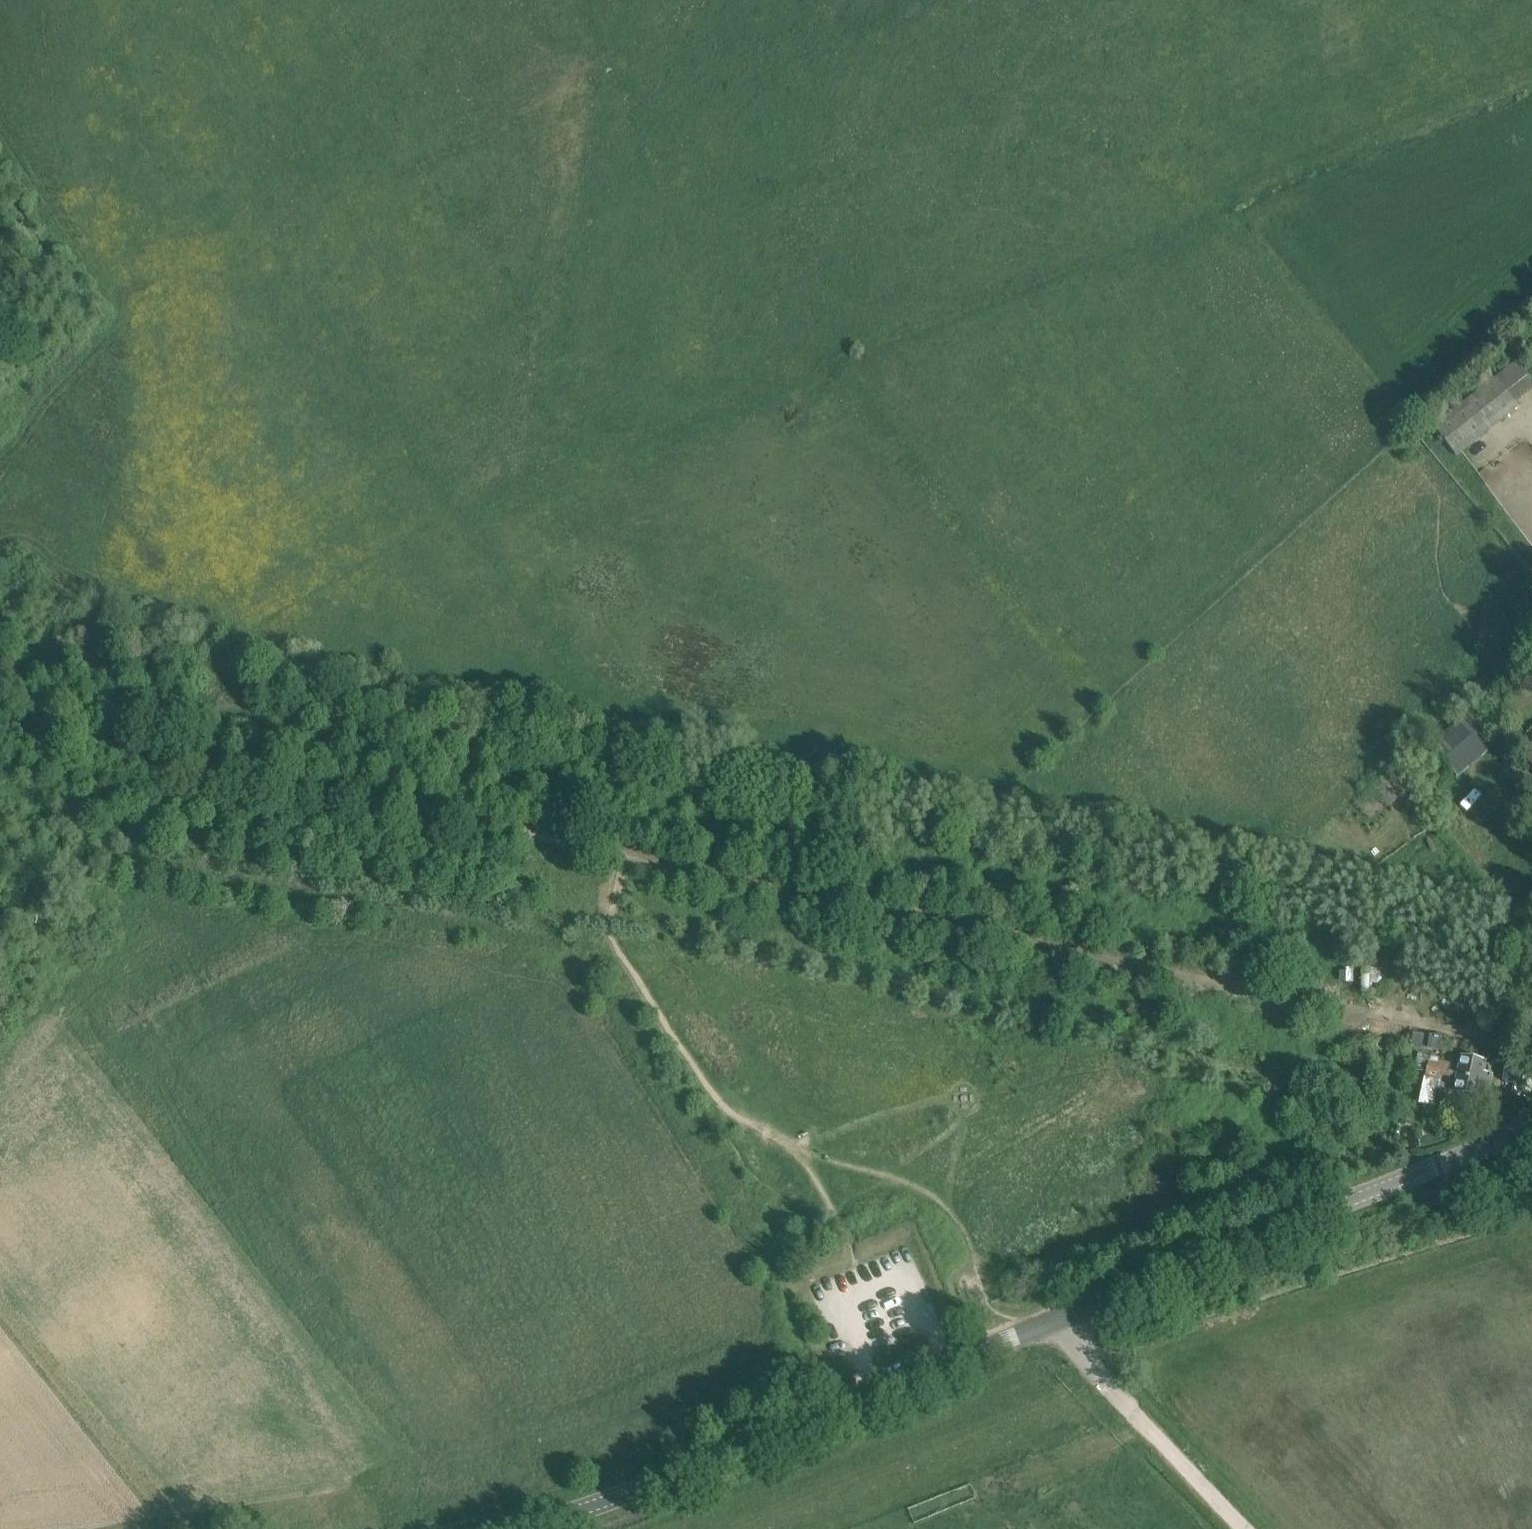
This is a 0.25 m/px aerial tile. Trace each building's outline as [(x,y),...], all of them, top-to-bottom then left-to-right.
[(1484,389),(1439,424),(1460,453),(1505,417),(1519,406),(1515,402),(1497,379),(1484,389)] [(1468,715),(1430,747),(1458,779),(1495,748),(1468,715)] [(1522,751),(1531,765),(1531,738),(1524,750),(1522,751)] [(1413,1038),(1411,1049),(1419,1051),(1439,1055),(1442,1044),(1413,1038)] [(1461,1060),(1459,1070),(1429,1063),(1423,1085),(1441,1091),(1443,1081),(1456,1084),(1454,1093),(1477,1098),(1479,1088),(1488,1090),(1491,1076),(1482,1074),(1484,1064),(1461,1060)] [(1504,1069),(1501,1082),(1521,1086),(1523,1073),(1504,1069)]
